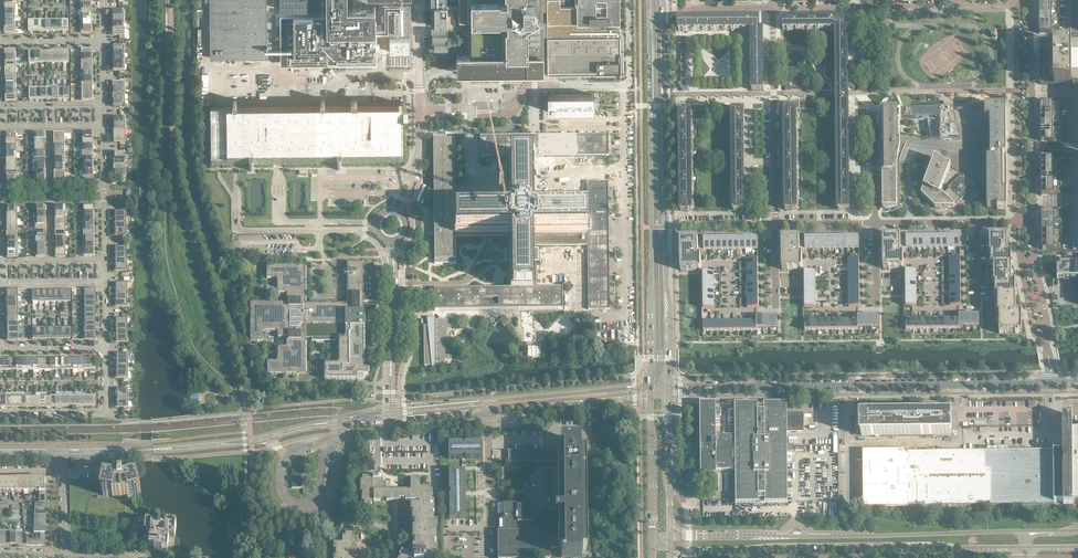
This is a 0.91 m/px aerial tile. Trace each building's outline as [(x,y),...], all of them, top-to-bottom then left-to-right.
[(211,56),(211,57),(211,58),(243,57),(267,57),(267,0),(210,0),(211,56)] [(280,9),(323,9),(323,0),(280,0),(280,9)] [(327,14),(328,31),(376,30),(376,29),(376,25),(376,5),(375,5),(347,5),(347,0),(327,0),(327,14)] [(431,26),(447,26),(447,2),(447,0),(431,0),(431,26)] [(447,2),(456,2),(456,8),(459,8),(459,19),(471,18),(471,21),(468,21),(468,29),(471,29),(472,54),(457,54),(457,72),(526,71),(535,71),(544,71),(543,67),(548,67),(548,75),(560,75),(560,78),(578,78),(578,75),(584,75),(584,78),(590,78),(590,75),(596,74),(596,78),(614,78),(614,74),(620,74),(620,75),(624,75),(624,74),(623,32),(620,32),(620,21),(620,0),(447,0),(447,2)] [(1059,0),(1039,0),(1039,14),(1039,19),(1039,26),(1039,31),(1040,35),(1046,35),(1060,35),(1059,0)] [(411,18),(411,3),(382,4),(382,25),(382,29),(382,34),(410,33),(411,33),(410,31),(411,30),(411,29),(412,28),(412,27),(412,26),(412,25),(413,24),(413,23),(412,22),(412,21),(412,20),(412,19),(411,18)] [(124,17),(124,11),(124,9),(119,9),(119,11),(112,11),(112,17),(124,17)] [(276,38),(276,40),(276,44),(280,44),(280,41),(281,64),(308,64),(377,63),(377,50),(376,30),(328,31),(327,14),(282,14),(280,14),(280,15),(276,15),(276,22),(280,22),(280,38),(276,38)] [(823,30),(823,18),(815,18),(815,17),(811,17),(811,18),(803,18),(803,30),(823,30)] [(843,29),(843,19),(843,18),(835,18),(835,17),(831,17),(831,18),(823,18),(823,30),(836,30),(843,30),(843,29)] [(719,31),(719,19),(710,19),(710,18),(707,19),(691,19),(687,19),(679,19),(679,31),(719,31)] [(739,31),(739,19),(730,19),(730,18),(727,18),(727,19),(719,19),(719,31),(739,31)] [(759,30),(759,18),(750,18),(747,18),(747,19),(739,19),(739,31),(751,30),(759,30)] [(803,30),(803,18),(795,18),(792,18),(783,18),(783,30),(803,30)] [(125,35),(125,29),(112,29),(112,36),(119,36),(119,38),(124,38),(124,35),(125,35)] [(849,41),(849,38),(848,38),(848,29),(843,29),(843,30),(836,30),(836,50),(848,50),(848,41),(849,41)] [(764,42),(764,39),(763,39),(763,35),(763,31),(763,30),(759,30),(751,30),(752,31),(752,51),(764,50),(764,42)] [(448,47),(448,40),(452,40),(452,32),(432,32),(432,36),(430,36),(430,40),(431,40),(431,42),(429,42),(429,50),(434,49),(434,47),(448,47)] [(679,83),(683,92),(690,92),(686,85),(686,71),(688,70),(686,65),(686,51),(688,50),(685,45),(685,37),(681,37),(681,42),(678,44),(681,49),(681,62),(678,63),(681,68),(681,82),(679,83)] [(410,51),(410,38),(390,38),(390,51),(410,51)] [(125,53),(125,47),(124,47),(124,45),(119,45),(119,47),(113,47),(113,53),(125,53)] [(1071,46),(1040,49),(1040,85),(1071,87),(1077,87),(1077,46),(1071,46)] [(764,62),(764,59),(764,50),(752,51),(752,70),(764,70),(764,62)] [(849,61),(849,58),(848,58),(848,50),(836,50),(837,70),(848,70),(848,61),(849,61)] [(125,71),(125,65),(113,65),(113,71),(120,71),(120,73),(124,73),(124,71),(125,71)] [(799,90),(799,69),(796,69),(796,68),(785,68),(785,84),(786,84),(786,86),(785,86),(785,90),(799,90)] [(765,82),(764,79),(764,70),(752,70),(752,91),(764,91),(764,82),(765,82)] [(849,98),(849,96),(849,81),(849,78),(848,78),(848,70),(837,70),(837,96),(837,102),(837,109),(837,110),(849,110),(849,100),(849,98)] [(125,88),(125,82),(124,82),(124,80),(120,80),(120,82),(113,82),(113,89),(125,88)] [(594,104),(594,99),(594,98),(594,95),(564,95),(562,95),(551,95),(547,95),(548,112),(559,112),(594,111),(594,106),(594,104)] [(232,105),(211,106),(211,144),(211,167),(235,166),(249,166),(250,166),(250,168),(250,170),(250,171),(250,172),(251,172),(252,172),(253,172),(253,171),(254,171),(254,170),(254,168),(254,166),(283,166),(294,166),(337,165),(337,169),(337,170),(338,170),(338,171),(339,171),(340,171),(341,171),(341,170),(341,169),(341,165),(403,165),(403,133),(405,133),(408,133),(408,124),(403,124),(403,121),(403,104),(357,104),(357,99),(351,99),(351,104),(347,104),(327,104),(326,104),(325,104),(325,100),(325,99),(324,99),(323,99),(323,98),(322,98),(322,99),(321,99),(321,100),(321,101),(321,104),(315,104),(309,105),(248,105),(237,105),(237,101),(237,100),(236,100),(236,99),(235,99),(234,99),(234,100),(233,100),(233,101),(233,105),(232,105)] [(1072,100),(1071,100),(1071,101),(1067,102),(1066,101),(1047,104),(1040,105),(1041,133),(1041,142),(1047,143),(1072,147),(1077,148),(1077,99),(1072,100)] [(125,107),(125,100),(110,101),(110,102),(113,102),(113,107),(120,107),(120,109),(125,109),(125,107)] [(957,127),(955,117),(953,108),(943,108),(942,108),(941,108),(900,109),(900,121),(928,121),(931,139),(900,134),(900,140),(900,143),(900,161),(906,144),(909,145),(947,151),(948,151),(948,145),(948,141),(960,141),(958,132),(957,127)] [(1006,118),(1006,108),(996,108),(995,108),(988,108),(985,108),(985,120),(988,120),(988,127),(988,148),(1003,148),(1006,148),(1006,118)] [(900,161),(900,143),(900,140),(900,134),(900,121),(900,109),(895,109),(893,109),(882,109),(882,139),(883,209),(885,209),(899,209),(900,209),(900,203),(900,202),(900,197),(900,191),(900,190),(900,185),(900,184),(900,179),(900,178),(900,173),(900,172),(900,167),(900,162),(900,161)] [(745,122),(745,119),(744,119),(744,111),(744,110),(732,110),(732,131),(744,131),(744,122),(745,122)] [(796,110),(784,110),(785,119),(784,119),(784,122),(785,122),(785,130),(797,130),(796,110)] [(849,121),(849,118),(849,110),(837,110),(837,130),(849,130),(849,121)] [(692,131),(692,121),(692,111),(680,111),(679,111),(680,111),(680,120),(679,120),(679,123),(680,123),(680,131),(692,131)] [(126,124),(126,118),(125,118),(125,116),(120,116),(120,118),(113,118),(113,124),(126,124)] [(1003,153),(1003,148),(988,148),(988,127),(982,127),(957,127),(948,127),(948,141),(948,145),(948,151),(947,151),(943,163),(950,167),(978,184),(988,191),(988,159),(988,153),(990,153),(1003,153)] [(797,150),(797,140),(797,130),(785,130),(785,138),(784,139),(784,142),(785,142),(785,150),(797,150)] [(850,141),(850,138),(849,138),(849,130),(837,130),(837,150),(849,150),(849,141),(850,141)] [(692,151),(692,141),(692,131),(680,131),(680,140),(679,140),(679,143),(680,143),(680,151),(692,151)] [(745,142),(745,139),(744,139),(744,131),(732,131),(733,151),(744,151),(744,142),(745,142)] [(456,210),(456,237),(508,236),(508,249),(505,249),(505,256),(505,263),(508,263),(509,288),(536,288),(535,262),(539,262),(539,255),(539,249),(535,249),(535,247),(535,233),(587,233),(587,208),(535,209),(534,157),(609,156),(608,134),(560,135),(548,135),(535,135),(480,136),(480,157),(507,157),(508,209),(456,210)] [(456,237),(456,210),(455,135),(433,135),(434,219),(431,219),(431,223),(431,227),(434,227),(435,264),(456,263),(456,237)] [(126,142),(126,136),(114,136),(114,142),(120,142),(120,144),(125,144),(125,142),(126,142)] [(797,170),(797,160),(797,150),(785,150),(785,159),(784,159),(784,162),(785,162),(785,170),(797,170)] [(850,161),(850,158),(849,158),(849,150),(837,150),(838,170),(849,170),(849,161),(850,161)] [(126,160),(126,153),(125,153),(125,151),(121,151),(121,153),(114,153),(114,160),(126,160)] [(692,171),(692,161),(692,151),(680,151),(680,160),(680,163),(680,171),(692,171)] [(745,162),(745,159),(744,159),(744,151),(733,151),(733,171),(745,171),(744,162),(745,162)] [(1006,158),(1006,154),(1007,154),(1007,153),(1007,152),(1003,153),(990,153),(990,158),(989,158),(989,190),(989,191),(988,191),(988,193),(989,193),(1007,193),(1007,186),(1006,186),(1006,182),(1007,182),(1007,181),(1007,180),(1006,180),(1006,177),(1007,177),(1007,176),(1007,175),(1006,175),(1006,171),(1007,171),(1007,169),(1006,169),(1006,166),(1007,166),(1007,165),(1007,164),(1007,163),(1006,163),(1006,160),(1007,160),(1007,159),(1007,158),(1006,158)] [(935,208),(941,208),(949,208),(949,199),(942,193),(940,192),(950,167),(943,163),(935,158),(930,171),(921,195),(926,200),(935,208)] [(1062,194),(1061,158),(1048,158),(1041,158),(1041,162),(1041,174),(1041,186),(1042,196),(1048,196),(1048,195),(1062,194)] [(978,184),(950,167),(940,192),(942,193),(949,199),(949,208),(954,208),(966,196),(968,196),(968,194),(978,184)] [(797,190),(797,180),(797,170),(785,170),(785,178),(785,182),(785,190),(797,190)] [(850,181),(850,178),(849,178),(849,170),(838,170),(838,190),(850,189),(849,181),(850,181)] [(126,178),(126,171),(114,172),(114,178),(121,178),(121,180),(125,180),(125,178),(126,178)] [(692,191),(692,181),(692,171),(680,171),(680,180),(680,183),(680,191),(692,191)] [(745,182),(745,179),(745,171),(733,171),(733,191),(745,190),(745,182)] [(850,201),(850,198),(850,189),(838,190),(838,209),(838,210),(850,210),(850,209),(850,201)] [(745,202),(745,199),(745,190),(733,191),(733,210),(733,211),(745,211),(745,210),(745,202)] [(797,210),(797,200),(797,190),(785,190),(785,198),(785,202),(785,210),(797,210)] [(693,211),(692,201),(692,191),(680,191),(681,199),(680,199),(680,203),(681,203),(681,211),(693,211)] [(988,196),(988,197),(989,197),(990,208),(990,209),(1006,208),(1006,198),(1007,198),(1007,197),(1007,196),(998,196),(997,196),(997,201),(996,201),(996,196),(995,196),(989,196),(988,196)] [(1062,237),(1062,208),(1048,212),(1042,213),(1042,250),(1049,251),(1063,251),(1062,237)] [(587,233),(535,233),(535,247),(590,247),(589,233),(587,233)] [(1010,254),(1010,245),(1007,245),(1007,236),(991,236),(991,239),(990,239),(990,248),(990,251),(990,255),(991,255),(991,260),(991,263),(991,266),(994,266),(1010,266),(1010,263),(1011,263),(1011,254),(1010,254)] [(883,237),(884,269),(904,269),(904,255),(901,255),(901,237),(898,237),(895,237),(886,237),(883,237)] [(782,238),(782,270),(803,270),(803,256),(800,256),(800,238),(782,238)] [(681,271),(702,271),(701,257),(699,257),(699,239),(690,239),(687,239),(681,239),(681,271)] [(373,324),(373,320),(373,317),(373,316),(373,313),(373,312),(372,312),(370,312),(369,312),(369,302),(379,302),(379,292),(379,286),(379,284),(378,278),(379,278),(379,271),(365,271),(361,271),(361,268),(364,268),(364,267),(364,263),(365,263),(347,263),(347,286),(347,304),(306,304),(305,266),(299,266),(299,267),(296,267),(296,266),(267,266),(267,273),(267,275),(267,279),(269,279),(271,279),(278,279),(278,281),(278,282),(278,293),(287,293),(287,298),(287,303),(284,303),(250,303),(250,310),(251,310),(251,312),(250,312),(251,342),(258,342),(260,342),(263,342),(263,340),(263,338),(263,330),(265,330),(266,331),(276,331),(277,330),(279,330),(279,332),(278,333),(278,337),(287,337),(287,342),(287,347),(278,347),(278,348),(278,359),(279,360),(279,362),(271,362),(269,362),(267,362),(267,365),(267,367),(267,374),(297,374),(297,373),(299,373),(299,374),(306,374),(306,338),(312,338),(313,338),(313,341),(314,342),(318,342),(318,341),(318,338),(333,338),(333,341),(334,342),(339,342),(339,345),(339,349),(339,353),(339,361),(340,362),(340,364),(324,364),(324,370),(325,370),(325,372),(324,372),(324,380),(357,379),(361,379),(364,379),(364,375),(368,375),(368,374),(368,369),(368,368),(364,368),(364,328),(365,328),(366,328),(369,328),(370,328),(372,328),(373,328),(373,327),(373,324)] [(1060,265),(1060,268),(1057,268),(1057,279),(1077,279),(1077,264),(1060,265)] [(1014,284),(1014,275),(1012,275),(1011,266),(1010,266),(994,266),(994,269),(994,274),(994,278),(994,283),(994,284),(995,284),(995,290),(995,296),(997,296),(998,296),(998,295),(1014,295),(1014,293),(1015,293),(1015,284),(1014,284)] [(536,288),(509,288),(433,289),(433,311),(563,309),(563,288),(536,288)] [(999,314),(999,332),(1022,332),(1022,313),(1016,313),(1016,295),(1014,295),(998,295),(998,296),(998,314),(999,314)] [(711,314),(711,312),(704,312),(704,321),(717,320),(717,314),(711,314)] [(451,344),(451,340),(446,340),(447,329),(451,329),(451,325),(447,325),(448,319),(434,320),(434,318),(434,319),(427,319),(428,326),(424,326),(424,366),(432,366),(435,366),(444,366),(445,360),(451,360),(451,356),(445,356),(446,344),(451,344)] [(929,403),(923,402),(923,418),(929,418),(936,418),(936,403),(929,403)] [(787,502),(786,453),(793,452),(793,446),(786,445),(786,435),(786,431),(802,431),(802,421),(802,413),(786,414),(786,403),(785,403),(763,403),(763,404),(757,404),(757,403),(734,403),(734,404),(734,405),(734,408),(734,427),(734,436),(726,435),(715,436),(715,415),(716,415),(716,416),(720,416),(720,415),(721,415),(721,411),(715,411),(715,403),(699,404),(700,453),(700,472),(700,473),(701,473),(709,473),(709,476),(709,479),(715,479),(715,475),(716,475),(715,470),(735,470),(735,502),(735,503),(758,502),(758,499),(760,499),(760,502),(787,502)] [(1063,451),(1054,451),(1054,503),(1064,502),(1064,504),(1073,504),(1073,502),(1073,462),(1073,453),(1072,430),(1072,428),(1072,423),(1072,422),(1072,415),(1065,415),(1063,415),(1063,449),(1063,451)] [(950,435),(950,425),(950,417),(937,418),(936,418),(929,418),(923,418),(870,418),(856,419),(856,435),(858,435),(928,435),(950,435)] [(483,459),(482,452),(482,449),(482,442),(465,443),(465,444),(462,444),(462,443),(456,443),(448,443),(449,459),(462,459),(462,458),(465,457),(466,459),(483,459)] [(546,520),(544,520),(543,520),(542,520),(541,520),(539,520),(539,519),(538,519),(538,521),(533,521),(532,507),(527,507),(527,504),(511,504),(508,504),(503,504),(503,521),(503,522),(504,522),(504,532),(498,532),(498,557),(550,557),(550,549),(559,549),(559,552),(564,552),(564,554),(561,554),(561,557),(566,557),(582,557),(582,554),(581,554),(581,552),(582,552),(587,551),(586,453),(580,453),(580,450),(581,450),(580,442),(560,442),(560,449),(560,450),(560,451),(560,454),(558,454),(557,454),(557,456),(558,461),(558,511),(558,512),(557,512),(555,512),(555,517),(557,517),(558,517),(558,518),(558,521),(546,521),(546,520)] [(538,459),(538,454),(528,454),(528,451),(508,451),(508,462),(528,462),(528,459),(538,459)] [(560,451),(528,451),(528,462),(558,461),(557,456),(557,454),(560,454),(560,451)] [(931,506),(930,452),(908,452),(908,451),(863,451),(863,454),(863,456),(864,508),(909,507),(909,506),(931,506)] [(1053,504),(1052,451),(1051,451),(1049,451),(1043,451),(1033,451),(930,452),(931,506),(981,505),(991,505),(1053,504)] [(302,480),(302,471),(292,471),(292,487),(292,488),(302,488),(302,480)] [(465,471),(449,471),(449,492),(451,492),(451,495),(449,495),(449,519),(466,519),(466,495),(464,495),(464,493),(464,492),(466,492),(465,471)] [(141,492),(137,476),(124,479),(125,480),(123,480),(123,476),(119,476),(118,476),(118,478),(113,478),(113,479),(104,477),(101,493),(113,495),(113,497),(129,497),(129,495),(141,492)] [(437,552),(436,549),(432,549),(432,542),(436,542),(436,531),(432,531),(432,528),(435,528),(434,522),(430,522),(430,515),(434,515),(434,510),(434,509),(432,509),(432,506),(434,506),(434,504),(434,500),(430,500),(430,497),(433,497),(433,491),(428,491),(428,487),(420,487),(420,483),(416,483),(416,478),(412,478),(410,478),(410,490),(396,490),(383,491),(383,489),(383,478),(381,478),(381,476),(365,476),(365,480),(360,480),(360,491),(365,491),(365,494),(362,494),(362,500),(366,500),(366,504),(372,504),(372,500),(374,500),(374,501),(375,501),(380,501),(380,497),(383,497),(383,500),(387,500),(387,501),(396,501),(398,501),(398,499),(402,499),(402,496),(405,496),(405,501),(418,501),(418,506),(411,506),(411,512),(417,512),(417,515),(412,515),(412,521),(418,521),(418,528),(412,528),(412,540),(418,540),(418,543),(414,543),(414,546),(408,547),(407,549),(409,551),(407,554),(402,551),(399,556),(400,557),(436,557),(437,552)] [(28,492),(28,480),(28,479),(16,480),(17,492),(28,492)] [(46,492),(46,485),(46,479),(45,479),(28,479),(28,480),(28,492),(36,492),(36,490),(39,490),(39,492),(46,492)] [(17,492),(16,480),(4,480),(4,492),(17,492)] [(126,517),(126,499),(98,499),(102,481),(101,481),(97,481),(87,481),(70,481),(70,517),(126,517)] [(47,504),(46,492),(39,492),(39,497),(39,499),(39,503),(39,504),(47,504)] [(175,538),(176,524),(167,522),(167,523),(167,524),(146,522),(145,533),(151,533),(149,546),(155,547),(155,549),(168,550),(168,546),(174,547),(175,538)]
